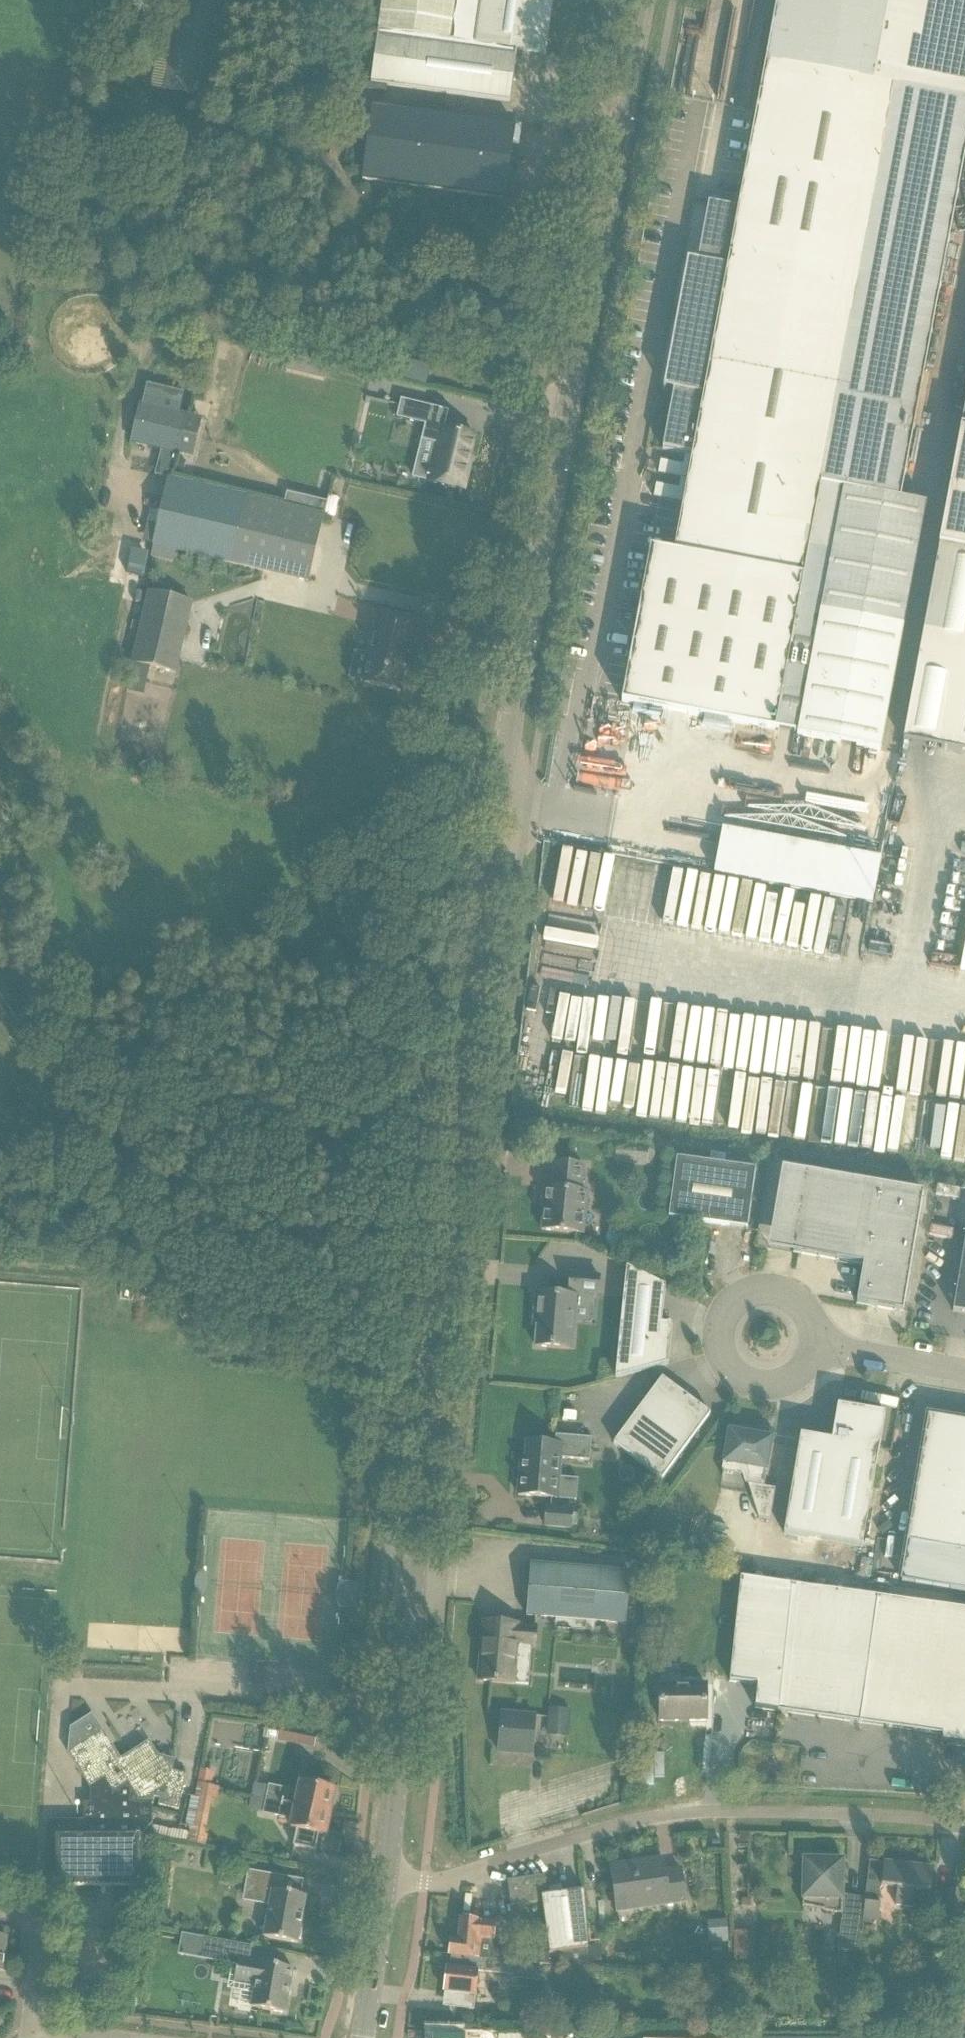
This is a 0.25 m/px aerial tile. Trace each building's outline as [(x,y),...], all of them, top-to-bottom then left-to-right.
[(149,86),(162,89),(161,91),(206,101),(229,0),(183,0),(177,24),(164,22),(149,86)] [(371,83),(392,86),(509,102),(516,50),(545,54),(553,0),(381,0),(377,30),(378,30),(371,83)] [(621,703),(641,707),(774,731),(775,728),(797,733),(796,736),(879,751),(885,724),(902,629),(925,505),(899,500),(964,147),(964,97),(895,84),(874,80),(889,0),(777,0),(737,210),(708,204),(697,262),(687,260),(677,314),(673,313),(671,321),(675,321),(662,390),(673,392),(662,451),(691,456),(673,553),(650,549),(621,703)] [(874,80),(895,84),(964,97),(964,0),(889,0),(874,80)] [(515,128),(372,108),(362,179),(505,199),(515,128)] [(196,351),(194,358),(206,361),(207,354),(196,351)] [(401,379),(405,380),(425,385),(429,367),(406,361),(401,379)] [(141,404),(132,442),(177,454),(190,457),(200,419),(187,415),(177,413),(181,395),(146,386),(141,404)] [(400,400),(396,419),(424,426),(421,441),(436,445),(427,483),(463,492),(469,468),(467,467),(474,436),(444,429),(435,427),(439,409),(400,400)] [(938,546),(940,546),(964,550),(964,401),(938,546)] [(327,441),(329,428),(298,424),(295,442),(300,443),(295,473),(316,476),(319,459),(322,460),(325,441),(327,441)] [(177,459),(165,454),(158,472),(170,477),(177,459)] [(154,534),(152,545),(174,551),(229,563),(289,577),(308,581),(324,515),(244,497),(171,480),(167,479),(163,498),(154,534)] [(903,742),(964,754),(964,550),(940,546),(903,742)] [(132,550),(130,573),(147,575),(150,552),(132,550)] [(149,594),(133,664),(151,668),(176,674),(188,619),(167,614),(171,599),(149,594)] [(370,656),(364,684),(380,687),(399,692),(406,661),(408,661),(417,623),(378,614),(373,634),(375,634),(371,653),(370,656)] [(722,830),(714,874),(872,903),(880,860),(722,830)] [(636,907),(634,920),(731,937),(741,882),(644,865),(644,864),(603,857),(594,912),(620,917),(623,904),(636,907)] [(755,885),(746,941),(776,946),(785,890),(755,885)] [(755,1170),(676,1159),(668,1219),(747,1229),(755,1170)] [(541,1231),(577,1234),(580,1212),(586,1213),(588,1193),(581,1193),(583,1167),(554,1164),(551,1189),(546,1189),(541,1231)] [(806,1172),(792,1253),(818,1258),(824,1259),(862,1265),(857,1298),(856,1304),(890,1310),(902,1312),(923,1192),(832,1177),(806,1172)] [(952,1312),(964,1314),(964,1233),(952,1312)] [(665,1287),(625,1268),(614,1379),(668,1365),(672,1326),(661,1325),(665,1287)] [(599,1277),(570,1275),(569,1292),(571,1293),(570,1297),(535,1294),(534,1316),(538,1316),(535,1347),(568,1350),(572,1307),(587,1308),(588,1294),(597,1295),(599,1277)] [(710,1414),(662,1378),(613,1444),(662,1480),(710,1414)] [(840,1409),(838,1408),(835,1428),(834,1428),(831,1441),(800,1436),(783,1534),(862,1547),(878,1449),(879,1449),(885,1415),(869,1412),(869,1411),(868,1411),(867,1413),(848,1410),(847,1415),(839,1414),(840,1409)] [(900,1583),(964,1593),(964,1423),(928,1417),(906,1543),(900,1583)] [(729,1433),(724,1464),(722,1476),(723,1477),(725,1464),(747,1467),(749,1478),(762,1480),(762,1483),(763,1483),(771,1440),(751,1436),(751,1432),(736,1429),(736,1427),(735,1427),(734,1428),(730,1427),(730,1429),(731,1429),(730,1433),(729,1433)] [(524,1474),(520,1473),(518,1496),(552,1499),(554,1478),(558,1478),(560,1459),(589,1461),(591,1439),(555,1436),(554,1445),(526,1443),(524,1474)] [(775,1489),(748,1485),(758,1519),(769,1521),(775,1489)] [(572,1510),(546,1508),(544,1526),(571,1528),(572,1510)] [(526,1616),(546,1618),(573,1620),(593,1622),(625,1624),(630,1573),(530,1565),(526,1616)] [(740,1578),(729,1682),(757,1686),(754,1709),(776,1712),(789,1585),(740,1578)] [(341,1608),(360,1608),(360,1581),(341,1581),(341,1608)] [(776,1712),(942,1735),(941,1743),(964,1747),(964,1609),(789,1585),(776,1712)] [(573,1620),(572,1632),(592,1634),(593,1622),(573,1620)] [(483,1623),(479,1681),(498,1683),(513,1684),(516,1646),(531,1647),(534,1647),(536,1627),(518,1626),(503,1624),(483,1623)] [(706,1685),(659,1686),(660,1722),(706,1721),(706,1685)] [(548,1709),(545,1736),(568,1738),(570,1711),(548,1709)] [(535,1717),(501,1714),(498,1752),(531,1755),(535,1717)] [(55,1838),(55,1867),(55,1887),(142,1887),(142,1867),(141,1835),(152,1835),(152,1802),(154,1797),(159,1799),(158,1805),(178,1809),(186,1774),(171,1771),(174,1757),(156,1753),(149,1742),(121,1760),(92,1715),(71,1729),(68,1753),(90,1788),(91,1787),(90,1787),(104,1778),(113,1792),(113,1803),(83,1803),(83,1821),(51,1821),(51,1838),(55,1838)] [(266,1723),(263,1738),(314,1749),(316,1732),(266,1723)] [(197,1783),(212,1785),(214,1771),(199,1769),(197,1783)] [(253,1784),(251,1796),(267,1800),(329,1814),(334,1792),(300,1784),(298,1794),(253,1784)] [(201,1834),(207,1800),(218,1802),(221,1790),(195,1785),(185,1844),(205,1847),(207,1835),(201,1834)] [(251,1796),(248,1809),(292,1819),(290,1828),(296,1830),(293,1847),(315,1851),(318,1834),(324,1836),(329,1814),(267,1800),(251,1796)] [(611,1872),(614,1892),(616,1908),(632,1905),(632,1910),(685,1903),(680,1870),(664,1872),(662,1859),(646,1862),(647,1867),(611,1872)] [(803,1860),(802,1900),(803,1900),(803,1899),(825,1900),(823,1910),(822,1910),(822,1911),(841,1915),(843,1866),(842,1866),(807,1860),(803,1860)] [(869,1862),(862,1920),(878,1922),(879,1904),(878,1903),(879,1890),(881,1887),(897,1888),(894,1906),(912,1907),(913,1891),(930,1893),(932,1869),(916,1867),(917,1862),(899,1860),(899,1865),(869,1862)] [(243,1895),(242,1901),(269,1906),(263,1937),(278,1940),(297,1943),(306,1896),(279,1892),(282,1877),(262,1873),(248,1870),(243,1895)] [(517,1958),(518,1962),(518,1964),(535,1965),(589,1968),(584,1891),(547,1895),(545,1876),(507,1881),(510,1907),(542,1903),(549,1954),(517,1958)] [(947,1890),(944,1918),(960,1920),(964,1892),(947,1890)] [(450,1940),(448,1956),(451,1956),(490,1961),(490,1960),(506,1962),(506,1961),(507,1951),(492,1949),(493,1943),(495,1924),(461,1919),(458,1941),(450,1940)] [(706,1922),(709,1944),(729,1942),(726,1920),(706,1922)] [(841,1920),(837,1950),(857,1953),(861,1923),(841,1920)] [(226,1942),(204,1938),(201,1955),(223,1958),(226,1942)] [(447,1968),(444,1992),(453,1994),(451,2008),(471,2011),(474,2011),(478,1972),(514,1976),(514,1974),(515,1962),(506,1961),(506,1962),(490,1961),(451,1956),(450,1968),(447,1968)] [(238,1960),(238,1961),(235,1977),(256,1981),(251,2008),(284,2014),(292,1969),(259,1963),(238,1960)]
